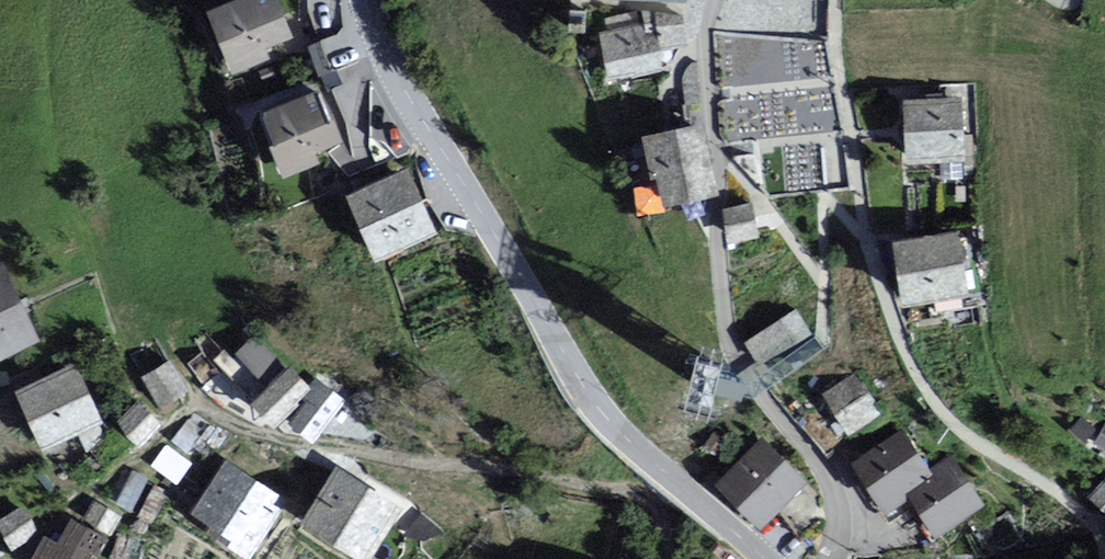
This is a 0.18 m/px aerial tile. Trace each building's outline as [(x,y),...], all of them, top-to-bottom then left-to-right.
[(199,12),(220,65),(290,37),(275,0),(228,0),(199,12)] [(584,13),(570,13),(570,26),(583,26),(584,13)] [(655,26),(595,33),(601,75),(661,67),(655,26)] [(317,93),(261,113),(277,158),(333,138),(317,93)] [(963,103),(903,102),(902,153),(962,155),(963,103)] [(694,125),(638,134),(649,199),(705,190),(694,125)] [(408,170),(343,197),(367,253),(431,226),(408,170)] [(750,208),(726,210),(729,237),(753,234),(750,208)] [(955,231),(884,243),(893,299),(964,288),(955,231)] [(26,342),(0,278),(0,353),(26,342)] [(795,314),(745,343),(757,363),(807,334),(795,314)] [(311,382),(252,327),(224,357),(258,389),(246,402),(271,425),(285,414),(311,382)] [(189,388),(169,353),(138,370),(159,405),(189,388)] [(74,366),(12,391),(35,447),(97,422),(74,366)] [(319,371),(311,382),(285,414),(311,434),(345,392),(319,371)] [(878,414),(855,378),(827,396),(851,432),(878,414)] [(155,420),(131,398),(110,420),(134,442),(155,420)] [(222,432),(193,413),(179,434),(208,453),(222,432)] [(903,431),(853,461),(879,503),(905,488),(930,529),(975,501),(952,463),(930,476),(903,431)] [(178,470),(191,455),(169,435),(155,451),(178,470)] [(803,484),(763,440),(714,485),(754,528),(803,484)] [(131,465),(113,498),(149,517),(167,484),(131,465)] [(276,505),(223,468),(189,514),(242,552),(276,505)] [(336,475),(305,526),(359,558),(363,558),(393,510),(336,475)] [(90,494),(77,517),(94,527),(105,533),(118,510),(90,494)] [(35,533),(22,511),(1,523),(14,545),(35,533)] [(72,521),(58,547),(47,541),(36,558),(93,558),(104,539),(72,521)] [(115,530),(106,558),(144,558),(150,541),(115,530)]
